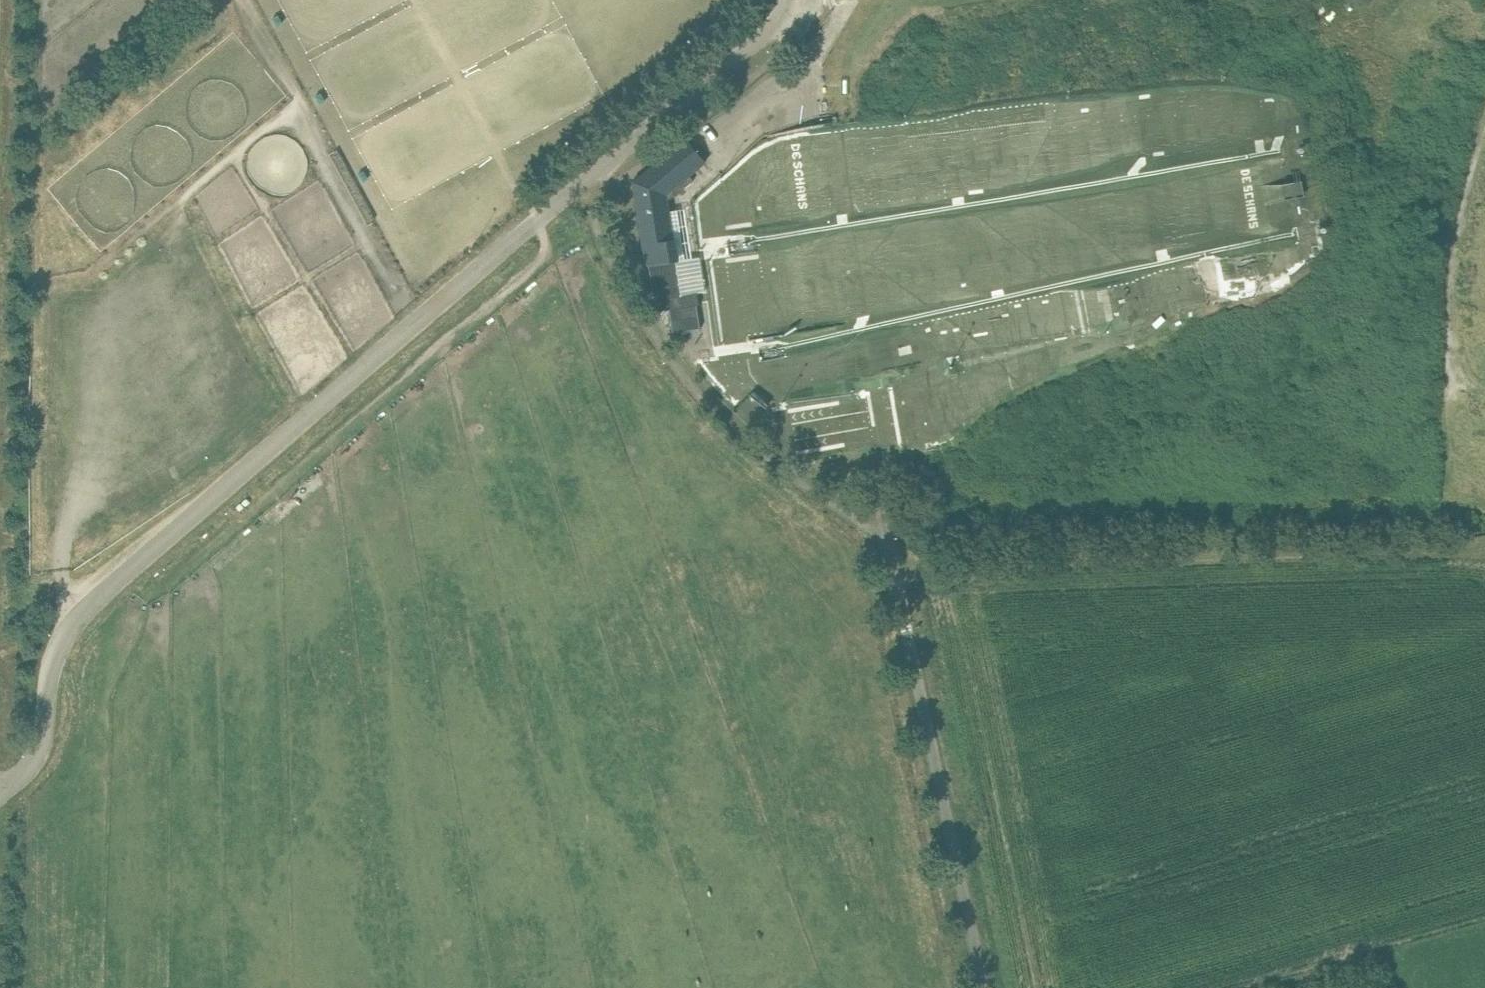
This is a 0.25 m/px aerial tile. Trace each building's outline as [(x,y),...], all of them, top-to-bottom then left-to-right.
[(631,182),(644,266),(649,265),(655,306),(681,301),(666,195),(705,163),(700,159),(716,145),(700,126),(631,182)]
